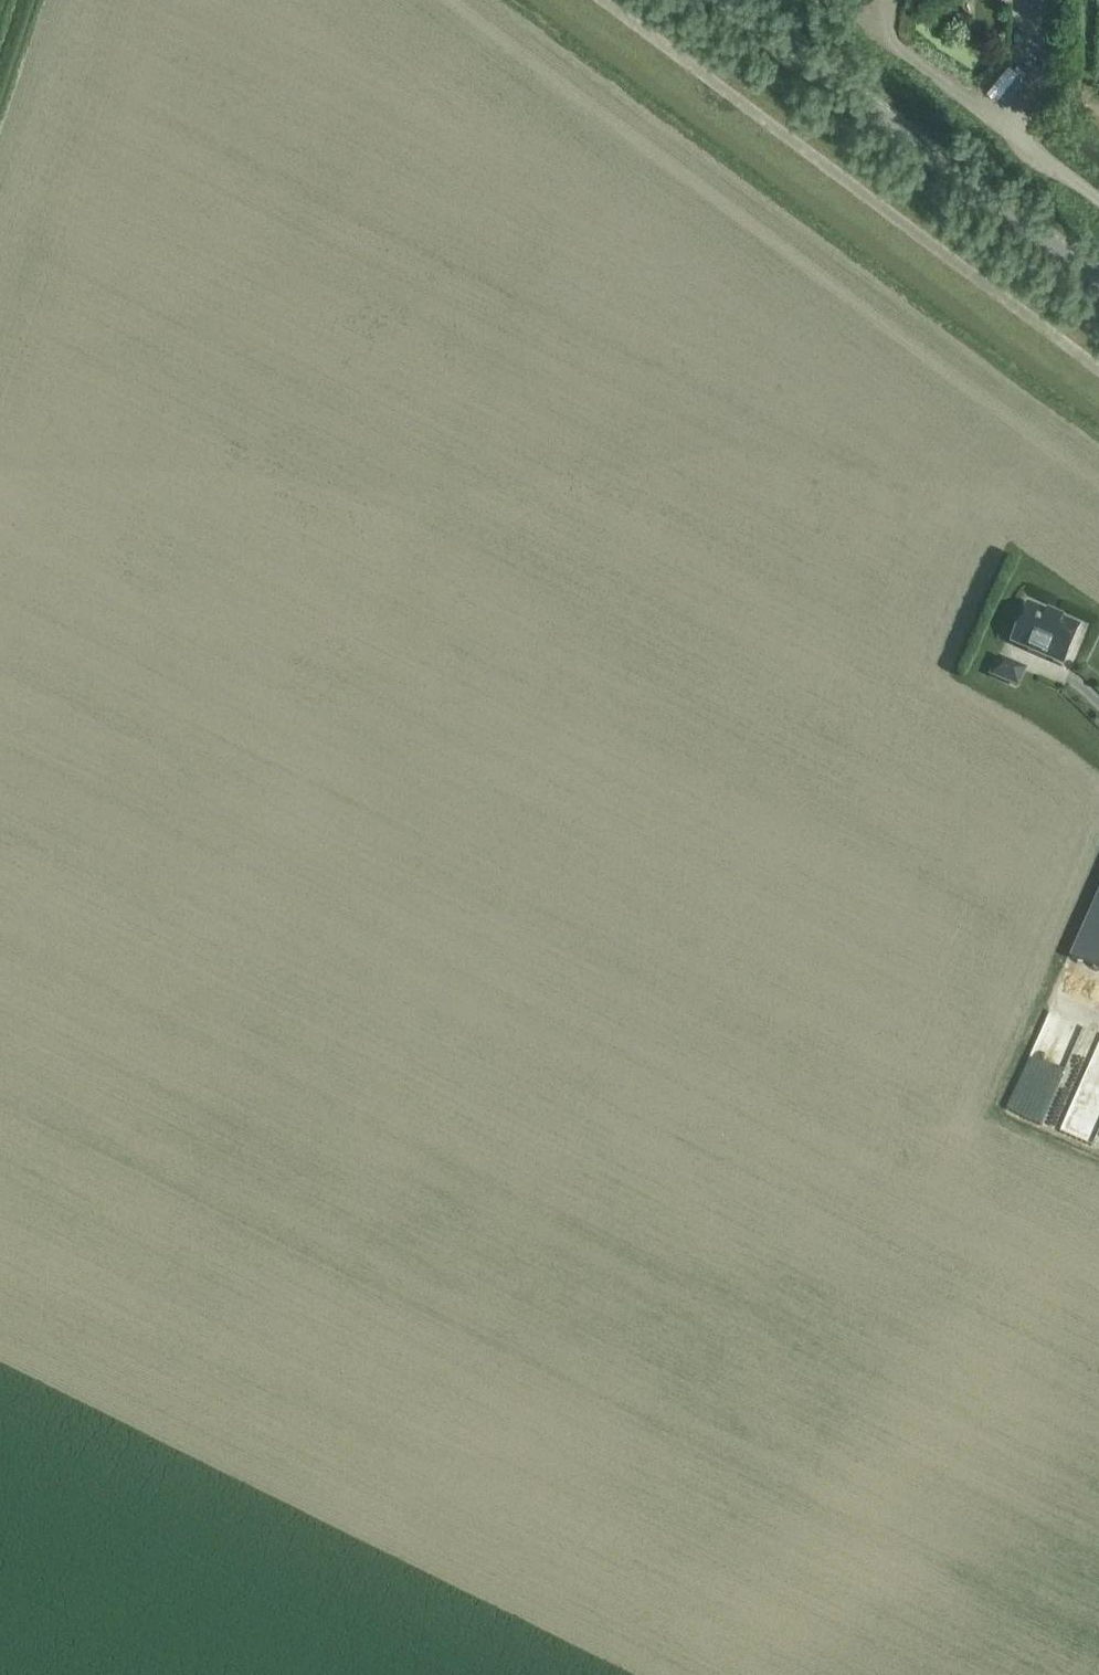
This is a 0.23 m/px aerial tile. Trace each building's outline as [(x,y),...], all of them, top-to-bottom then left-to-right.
[(1012,645),(1064,667),(1080,629),(1029,606),(1012,645)] [(997,658),(989,678),(1018,690),(1027,670),(997,658)] [(1073,959),(1098,971),(1098,899),(1073,959)]
